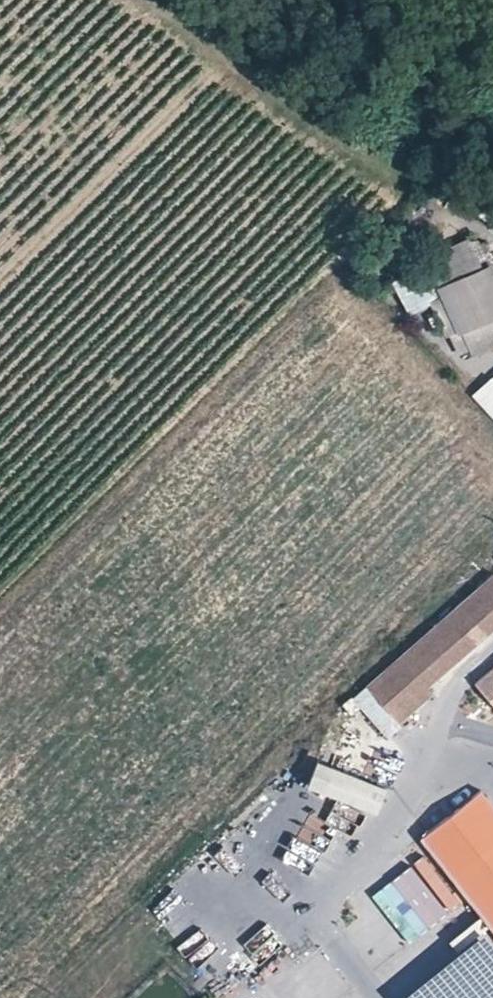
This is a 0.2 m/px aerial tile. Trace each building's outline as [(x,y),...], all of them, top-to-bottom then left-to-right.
[(471,359),(492,349),(492,277),(487,264),(481,267),(467,237),(424,256),(471,359)] [(492,639),(492,584),(376,690),(409,726),(442,697),(436,690),(492,639)] [(479,686),(492,702),(492,673),(479,686)] [(409,726),(376,690),(360,705),(393,741),(409,726)] [(384,782),(316,759),(308,782),(376,805),(384,782)] [(429,842),(492,923),(492,810),(484,798),(429,842)] [(311,822),(284,860),(307,876),(334,838),(311,822)] [(384,887),(416,937),(461,908),(429,858),(384,887)] [(487,938),(414,997),(492,997),(492,945),(487,938)]
